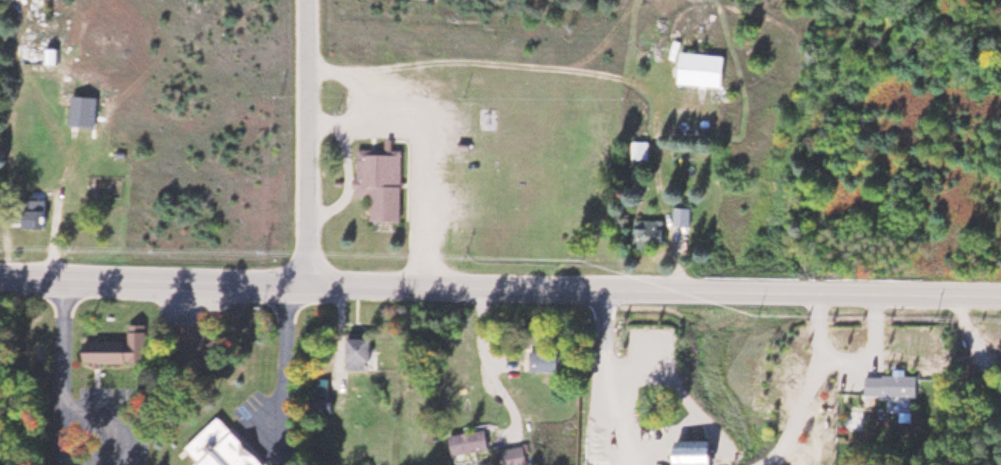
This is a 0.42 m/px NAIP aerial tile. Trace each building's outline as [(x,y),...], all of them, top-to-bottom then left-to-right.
[(732,87),(733,55),(685,52),(683,85),(732,87)] [(98,128),(100,98),(73,96),(72,127),(98,128)] [(651,141),(635,141),(635,159),(651,159),(651,141)] [(357,148),(401,148),(401,217),(370,217),(370,188),(357,188),(357,148)] [(676,225),(693,225),(693,208),(676,208),(676,225)] [(635,247),(668,247),(668,220),(635,220),(635,247)] [(83,337),(130,338),(131,320),(153,321),(152,352),(145,352),(144,362),(82,360),(83,337)] [(347,331),(347,368),(367,368),(367,357),(371,357),(371,331),(347,331)] [(867,376),(868,396),(920,394),(920,374),(867,376)] [(317,378),(317,392),(312,393),(312,415),(335,415),(334,393),(330,393),(330,377),(317,378)] [(204,462),(201,464),(269,464),(271,463),(224,415),(190,448),(204,462)] [(492,448),(487,428),(450,437),(454,456),(492,448)] [(680,464),(719,464),(716,438),(678,442),(680,464)] [(530,448),(500,448),(500,463),(530,463),(530,448)]
